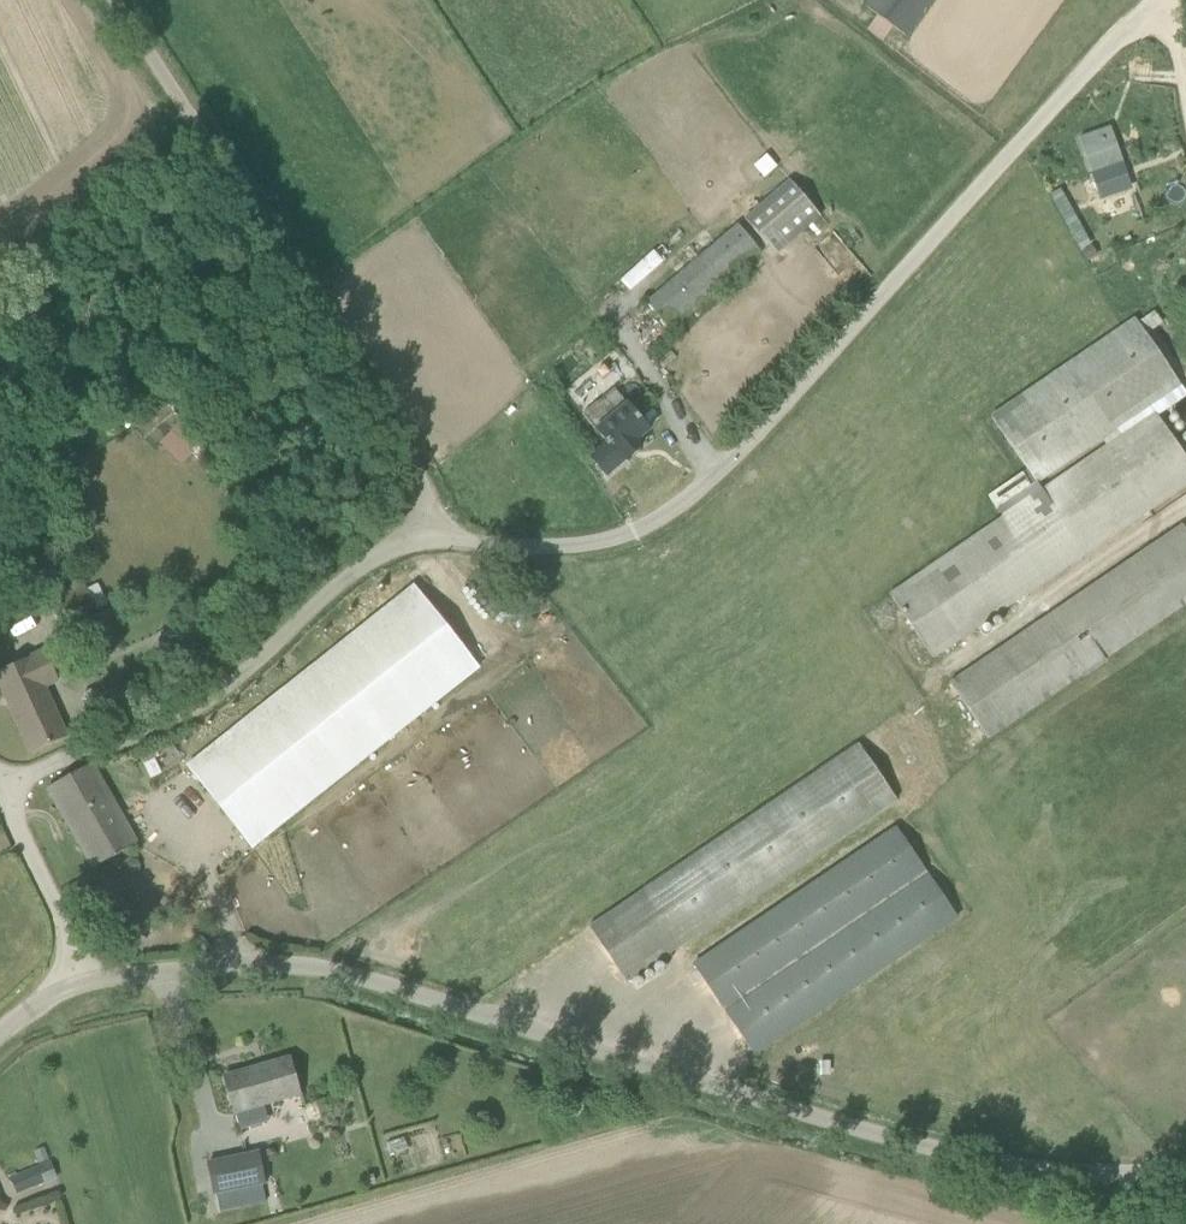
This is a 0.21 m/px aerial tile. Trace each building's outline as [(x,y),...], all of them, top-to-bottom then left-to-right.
[(894,27),(906,35),(931,0),(872,0),(867,7),(878,15),(868,28),(884,40),(894,27)] [(1122,162),(1109,127),(1078,138),(1090,173),(1122,162)] [(821,216),(791,180),(745,219),(776,255),(821,216)] [(763,253),(739,224),(648,303),(671,332),(763,253)] [(1181,385),(1136,319),(992,417),(1037,483),(1181,385)] [(650,430),(615,389),(585,414),(598,429),(597,430),(607,442),(591,455),(607,475),(627,458),(623,454),(650,430)] [(1185,486),(1185,457),(1156,413),(890,594),(933,658),(1185,486)] [(182,418),(170,430),(191,452),(201,462),(213,450),(182,418)] [(962,674),(951,682),(989,738),(1185,604),(1185,529),(1183,524),(962,674)] [(101,613),(87,585),(50,603),(64,632),(101,613)] [(415,585),(188,766),(252,848),(479,667),(415,585)] [(0,673),(0,683),(31,751),(66,736),(44,687),(58,681),(45,652),(0,673)] [(859,744),(590,927),(627,983),(897,800),(859,744)] [(49,787),(95,868),(137,844),(91,764),(49,787)] [(695,966),(755,1054),(958,917),(897,828),(695,966)] [(301,1094),(290,1058),(225,1077),(235,1113),(301,1094)] [(259,1146),(209,1157),(216,1188),(266,1177),(259,1146)] [(39,1165),(11,1176),(18,1193),(45,1181),(39,1165)]
